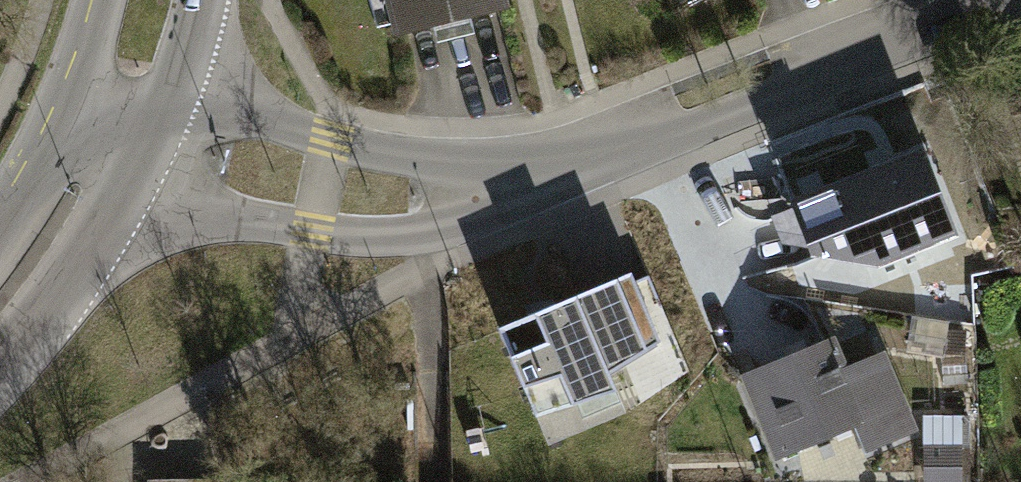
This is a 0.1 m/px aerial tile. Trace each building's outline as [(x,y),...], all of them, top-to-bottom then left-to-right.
[(400,30),(501,5),(500,0),(392,0),(400,30)] [(865,213),(883,261),(951,235),(921,158),(843,188),(854,217),(865,213)] [(499,328),(536,416),(616,391),(609,373),(660,342),(630,274),(499,328)] [(769,424),(782,454),(857,423),(867,446),(911,428),(881,356),(841,373),(828,342),(760,371),(780,420),(769,424)] [(958,447),(929,449),(930,481),(960,481),(958,447)]
